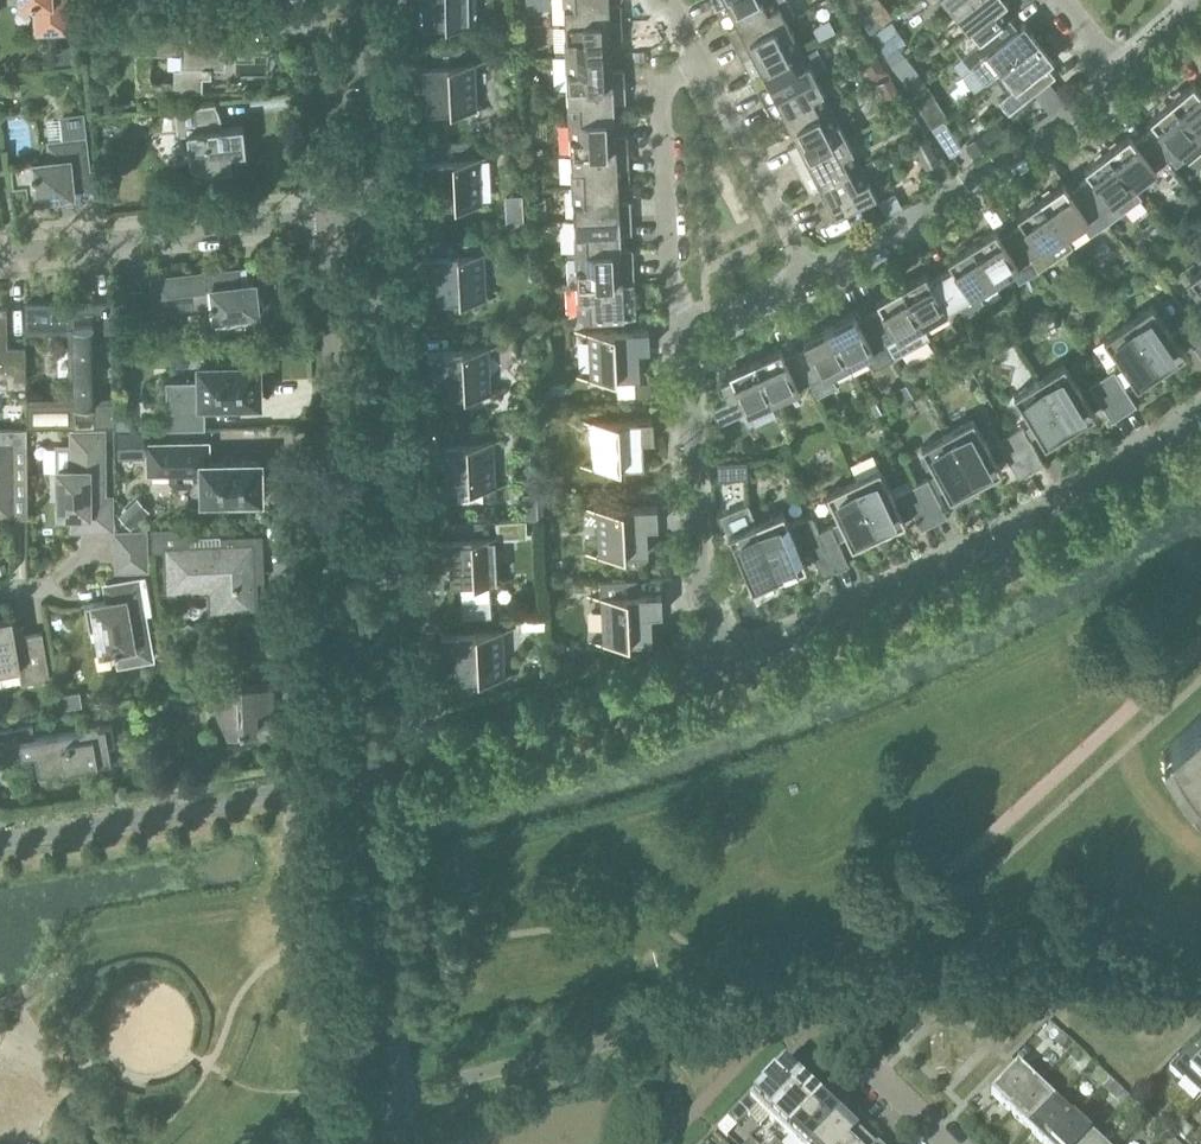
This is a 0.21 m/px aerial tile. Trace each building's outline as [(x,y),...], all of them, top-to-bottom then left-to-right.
[(67,33),(66,0),(21,0),(21,4),(36,3),(37,34),(67,33)] [(473,24),(473,0),(423,0),(423,25),(473,24)] [(565,23),(622,21),(621,4),(609,4),(609,0),(564,0),(565,23)] [(721,16),(731,10),(752,0),(713,0),(721,16)] [(787,19),(795,15),(788,0),(752,0),(731,10),(739,25),(729,31),(735,44),(786,19),(787,19)] [(830,9),(838,4),(836,0),(826,0),(825,0),(830,9)] [(851,1),(851,2),(870,32),(889,19),(873,0),(853,0),(851,1)] [(955,12),(970,0),(945,0),(955,12)] [(962,54),(1009,16),(1001,6),(1008,1),(1007,0),(970,0),(955,12),(969,30),(953,43),(962,54)] [(1001,70),(1039,40),(1024,22),(1018,28),(1009,16),(962,54),(961,55),(971,67),(972,66),(986,83),(996,75),(1001,71),(1001,70)] [(240,49),(240,42),(240,19),(140,19),(139,48),(182,48),(182,68),(174,68),(174,91),(203,91),(203,77),(211,77),(211,63),(226,63),(226,49),(240,49)] [(786,19),(735,44),(743,59),(753,54),(761,68),(801,48),(787,19),(786,19)] [(623,36),(622,21),(565,23),(566,55),(612,53),(611,43),(620,43),(619,36),(623,36)] [(900,47),(904,53),(906,51),(912,47),(911,46),(906,39),(903,41),(896,32),(892,34),(886,24),(872,34),(887,56),(900,47)] [(1001,70),(1001,71),(996,75),(1010,93),(1000,101),(1009,113),(1056,76),(1047,65),(1054,59),(1039,40),(1001,70)] [(65,46),(53,47),(54,63),(65,62),(65,46)] [(428,111),(478,108),(475,62),(468,62),(467,47),(425,49),(426,64),(414,65),(415,85),(427,84),(428,111)] [(758,89),(765,103),(816,77),(801,48),(761,68),(769,84),(758,89)] [(874,50),(860,59),(873,80),(887,72),(874,50)] [(613,70),(612,53),(566,55),(568,89),(625,86),(624,69),(613,70)] [(904,56),(893,65),(891,67),(902,81),(902,80),(915,71),(904,56)] [(791,127),(831,107),(816,77),(765,103),(773,118),(783,113),(791,127)] [(899,91),(891,77),(877,85),(884,99),(899,91)] [(1049,81),(1037,90),(1043,98),(1055,88),(1049,81)] [(1199,90),(1193,83),(1171,100),(1200,135),(1200,134),(1200,88),(1199,90)] [(568,89),(570,121),(615,118),(614,102),(626,102),(625,86),(568,89)] [(1179,153),(1200,135),(1171,100),(1150,118),(1156,126),(1147,133),(1167,160),(1170,158),(1176,165),(1184,159),(1179,153)] [(243,126),(218,129),(215,103),(175,108),(178,134),(188,134),(191,163),(200,167),(207,169),(217,169),(233,168),(231,153),(246,151),(243,126)] [(909,105),(890,114),(898,129),(916,120),(909,105)] [(846,136),(831,107),(791,127),(798,142),(788,148),(795,162),(846,136)] [(90,191),(82,115),(63,117),(66,141),(49,143),(51,160),(34,162),(11,164),(13,186),(26,184),(28,198),(58,195),(58,202),(74,200),(73,193),(90,191)] [(616,135),(615,118),(570,121),(571,154),(628,151),(627,135),(616,135)] [(944,119),(932,127),(950,155),(962,147),(944,119)] [(982,134),(991,144),(1006,132),(998,122),(982,134)] [(1156,169),(1167,160),(1147,133),(1135,142),(1130,134),(1108,151),(1135,187),(1157,170),(1156,169)] [(912,142),(926,169),(940,161),(926,134),(912,142)] [(821,187),(820,185),(861,165),(846,136),(795,162),(811,192),(821,187)] [(433,206),(482,203),(480,157),(473,157),(472,141),(429,143),(430,159),(419,160),(420,180),(431,179),(433,206)] [(629,167),(628,151),(571,154),(573,187),(618,184),(617,168),(629,167)] [(1142,197),(1135,187),(1108,151),(1085,168),(1091,175),(1080,183),(1108,222),(1142,197)] [(876,195),(861,165),(820,185),(821,187),(828,201),(818,206),(825,221),(876,195)] [(1108,222),(1080,183),(1069,191),(1064,183),(1041,199),(1066,236),(1082,225),(1090,235),(1108,222)] [(619,201),(618,184),(573,187),(574,220),(631,217),(631,200),(619,201)] [(1073,246),(1066,236),(1041,199),(1018,215),(1023,222),(1012,230),(1038,270),(1073,246)] [(574,220),(576,252),(621,250),(620,233),(632,233),(631,217),(574,220)] [(996,282),(1013,271),(1019,281),(1038,270),(1012,230),(1000,237),(996,229),(972,244),(996,282)] [(437,301),(487,298),(485,251),(482,252),(482,236),(434,238),(435,254),(424,254),(425,275),(436,274),(437,301)] [(959,302),(959,303),(966,315),(985,303),(978,293),(996,282),(972,244),(948,258),(953,267),(942,273),(959,302)] [(633,249),(621,250),(576,252),(577,285),(635,282),(633,249)] [(1190,277),(1200,290),(1200,268),(1190,277)] [(241,283),(239,269),(153,279),(156,309),(213,302),(214,317),(258,312),(258,311),(261,311),(264,307),(265,304),(263,300),(260,297),(259,297),(257,297),(255,282),(241,283)] [(947,310),(959,303),(959,302),(942,273),(930,280),(926,272),(901,286),(923,325),(948,311),(947,310)] [(636,315),(635,282),(577,285),(579,318),(636,315)] [(870,314),(894,358),(930,338),(923,325),(901,286),(877,299),(882,308),(870,314)] [(95,427),(115,426),(115,428),(130,428),(130,416),(115,416),(115,395),(114,395),(114,397),(102,397),(101,332),(113,332),(113,333),(114,333),(114,302),(92,303),(93,325),(78,326),(78,303),(26,303),(26,335),(28,335),(28,333),(68,333),(69,397),(28,398),(28,396),(27,396),(27,427),(76,427),(76,404),(94,404),(95,427)] [(1191,316),(1179,324),(1180,327),(1172,333),(1152,304),(1128,321),(1162,369),(1186,353),(1179,343),(1187,336),(1200,355),(1200,330),(1191,316)] [(7,377),(7,387),(27,387),(26,346),(8,346),(7,306),(0,306),(0,377),(7,377)] [(1191,316),(1200,330),(1200,308),(1191,316)] [(854,312),(829,324),(849,365),(865,357),(874,368),(894,358),(870,314),(859,320),(854,312)] [(541,328),(540,316),(521,317),(522,329),(541,328)] [(1162,369),(1128,321),(1104,338),(1138,386),(1162,369)] [(811,382),(810,382),(817,396),(837,386),(831,374),(849,365),(829,324),(804,337),(808,346),(796,351),(811,382)] [(588,332),(590,378),(640,376),(639,349),(650,349),(649,329),(588,332)] [(442,395),(492,393),(489,346),(428,349),(429,369),(441,369),(442,395)] [(798,388),(810,382),(811,382),(796,351),(785,357),(780,348),(755,360),(773,401),(799,389),(798,388)] [(747,411),(748,412),(773,401),(755,360),(729,371),(733,380),(721,385),(728,401),(712,408),(718,423),(747,411)] [(259,365),(240,365),(240,361),(223,361),(223,365),(204,365),(204,375),(167,376),(168,428),(205,427),(205,404),(260,403),(259,365)] [(1040,378),(1071,429),(1095,414),(1064,363),(1040,378)] [(1137,404),(1114,369),(1102,377),(1125,412),(1137,404)] [(1113,420),(1125,412),(1102,377),(1090,385),(1113,420)] [(1040,378),(1014,394),(1045,445),(1071,429),(1040,378)] [(634,395),(634,397),(648,397),(647,383),(634,384),(634,395)] [(876,401),(870,405),(875,415),(881,411),(876,401)] [(592,421),(594,467),(644,465),(643,439),(654,438),(653,418),(592,421)] [(973,418),(948,431),(976,484),(1002,470),(973,418)] [(1023,426),(1011,433),(1032,469),(1043,462),(1030,439),(1024,429),(1023,426)] [(13,515),(13,518),(28,518),(27,429),(0,429),(0,515),(13,515)] [(143,431),(119,431),(119,456),(144,456),(143,431)] [(937,473),(916,484),(935,521),(947,515),(935,491),(944,487),(953,504),(978,490),(979,491),(980,491),(976,484),(948,431),(922,445),(937,473)] [(56,514),(60,514),(81,513),(81,528),(112,527),(112,497),(104,497),(103,432),(73,433),(73,444),(55,444),(56,514)] [(1032,469),(1011,433),(998,440),(1018,477),(1032,469)] [(446,489),(496,486),(494,440),(433,443),(434,463),(445,462),(446,489)] [(202,494),(202,499),(262,499),(262,490),(266,490),(265,470),(262,470),(261,460),(209,461),(208,442),(149,444),(149,473),(152,473),(152,472),(202,471),(203,477),(198,477),(194,479),(191,483),(191,487),(193,492),(198,494),(202,494)] [(747,461),(718,462),(719,479),(747,477),(747,461)] [(880,467),(854,479),(879,533),(905,520),(904,518),(914,514),(921,528),(935,521),(916,484),(913,485),(910,478),(890,488),(880,467)] [(852,546),(879,533),(854,479),(827,492),(852,546)] [(137,498),(119,515),(131,528),(150,511),(137,498)] [(722,516),(730,534),(729,534),(752,589),(780,577),(757,522),(749,503),(747,504),(748,505),(722,516)] [(658,526),(658,506),(596,509),(598,556),(648,553),(647,527),(658,526)] [(537,509),(524,510),(525,517),(537,517),(537,509)] [(822,575),(835,569),(818,531),(811,516),(789,525),(783,511),(757,522),(780,577),(806,566),(801,554),(811,550),(822,575)] [(498,519),(448,522),(449,538),(437,538),(438,558),(450,557),(451,584),(501,581),(499,537),(527,536),(526,519),(498,520),(498,519)] [(832,525),(818,531),(835,569),(848,563),(832,525)] [(224,545),(192,547),(191,527),(152,529),(152,530),(150,530),(150,540),(152,540),(153,551),(166,551),(168,592),(211,591),(211,612),(256,610),(254,567),(261,567),(260,538),(223,540),(224,545)] [(145,531),(117,532),(118,568),(147,567),(145,531)] [(152,611),(146,579),(114,585),(116,600),(85,606),(90,630),(97,629),(102,652),(114,650),(115,652),(118,652),(120,665),(152,659),(144,613),(152,611)] [(663,614),(662,594),(600,597),(603,643),(653,641),(651,614),(663,614)] [(14,627),(12,617),(0,620),(0,671),(19,668),(22,683),(50,678),(42,632),(25,635),(24,626),(14,627)] [(503,630),(442,633),(443,653),(454,652),(455,679),(506,676),(503,630)] [(274,724),(272,685),(227,680),(214,700),(229,733),(274,724)] [(66,707),(82,705),(80,691),(64,694),(66,707)] [(1162,751),(1170,766),(1183,786),(1197,802),(1200,806),(1200,715),(1162,751)] [(36,752),(39,772),(111,759),(109,746),(116,745),(112,724),(99,726),(98,723),(94,720),(91,720),(87,721),(84,725),(84,729),(35,738),(32,724),(0,730),(0,759),(36,752)] [(1056,1042),(1068,1052),(1074,1046),(1063,1035),(1056,1042)] [(1170,1069),(1183,1082),(1184,1080),(1200,1095),(1200,1037),(1170,1069)] [(1074,1046),(1068,1052),(1080,1064),(1086,1057),(1074,1046)] [(756,1106),(769,1119),(808,1078),(800,1071),(796,1074),(785,1064),(755,1095),(752,1093),(728,1118),(735,1125),(746,1113),(748,1115),(756,1106)] [(991,1095),(1010,1113),(1037,1085),(1018,1067),(991,1095)] [(1093,1077),(1105,1088),(1111,1081),(1100,1070),(1093,1077)] [(817,1087),(808,1078),(769,1119),(788,1137),(823,1100),(813,1091),(817,1087)] [(1124,1093),(1111,1081),(1105,1088),(1117,1100),(1124,1093)] [(1056,1103),(1037,1085),(1010,1113),(1029,1131),(1056,1103)] [(823,1100),(788,1137),(796,1143),(816,1143),(844,1113),(837,1106),(833,1110),(823,1100)] [(1056,1103),(1029,1131),(1043,1143),(1052,1143),(1074,1120),(1056,1103)] [(1130,1112),(1142,1123),(1149,1117),(1137,1105),(1130,1112)] [(1160,1118),(1173,1129),(1181,1121),(1168,1109),(1160,1118)] [(1074,1120),(1052,1143),(1087,1143),(1093,1138),(1094,1138),(1102,1130),(1083,1112),(1075,1121),(1074,1120)] [(859,1135),(850,1126),(854,1122),(844,1113),(816,1143),(851,1143),(859,1135)] [(1161,1128),(1149,1117),(1142,1123),(1154,1135),(1161,1128)] [(1193,1133),(1181,1121),(1173,1129),(1185,1141),(1193,1133)] [(859,1135),(851,1143),(869,1143),(859,1135)]
